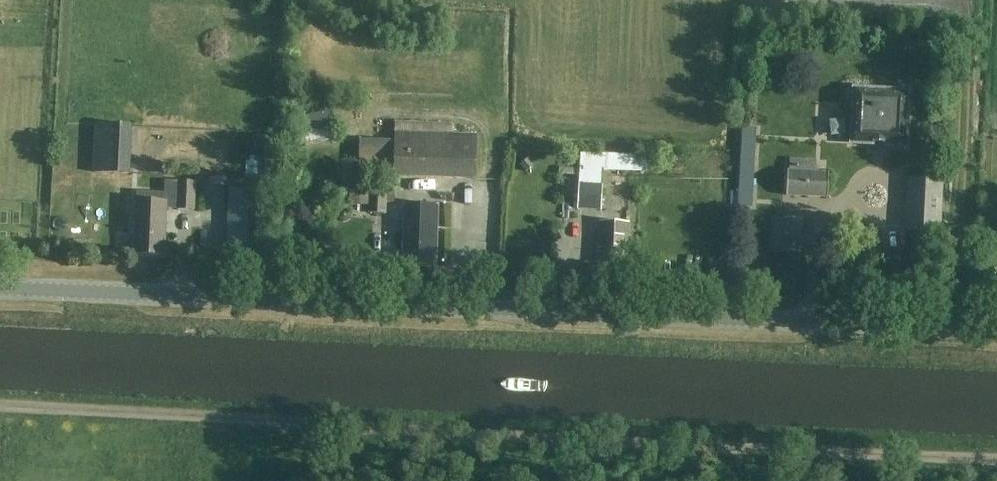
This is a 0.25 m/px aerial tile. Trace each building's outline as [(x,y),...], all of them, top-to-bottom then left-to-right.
[(427,61),(444,60),(444,49),(427,49),(427,61)] [(908,92),(855,90),(852,143),(905,146),(908,92)] [(452,124),(394,122),(393,174),(475,176),(477,134),(452,134),(452,124)] [(131,126),(95,124),(93,172),(129,173),(131,126)] [(816,161),(791,159),(790,172),(787,171),(786,195),(828,197),(829,174),(816,173),(816,161)] [(603,173),(579,172),(578,209),(601,210),(603,173)] [(910,178),(907,229),(942,231),(945,180),(910,178)] [(195,182),(164,181),(163,202),(135,201),(132,253),(163,254),(165,209),(193,210),(195,182)] [(395,190),(350,188),(350,202),(369,202),(369,212),(386,213),(386,203),(395,203),(395,190)] [(437,206),(403,205),(402,223),(403,223),(402,263),(434,264),(437,206)] [(802,220),(784,219),(783,252),(801,252),(802,220)] [(628,223),(598,222),(596,273),(626,274),(628,223)]
